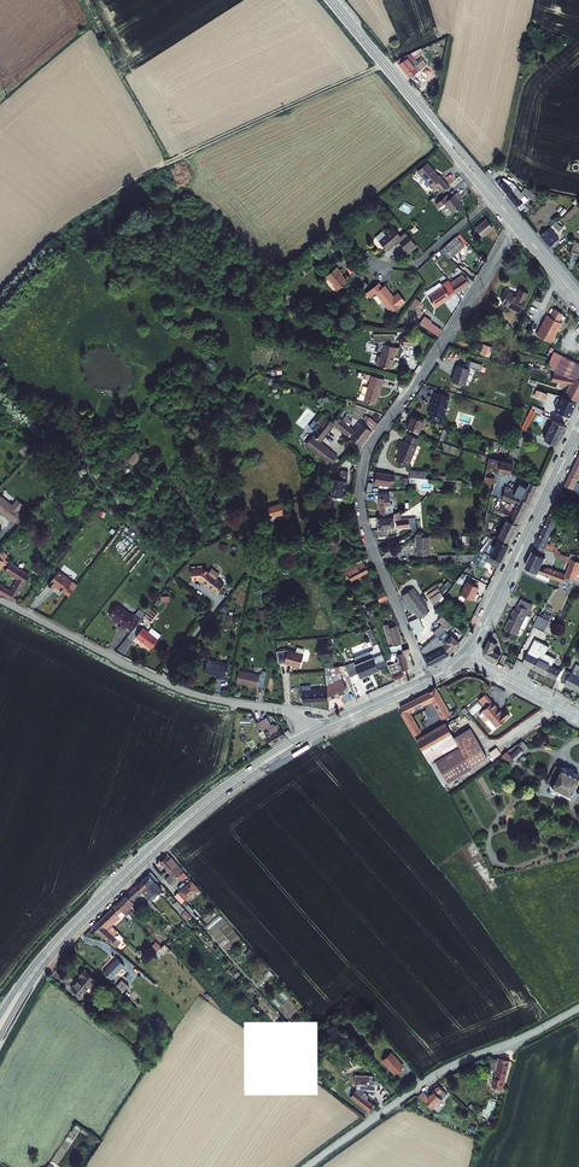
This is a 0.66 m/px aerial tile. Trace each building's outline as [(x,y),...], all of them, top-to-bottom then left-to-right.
[(391,45),(392,47),(394,47),(396,48),(398,46),(399,44),(398,42),(398,40),(395,40),(393,39),(392,41),(390,43),(391,45)] [(549,53),(550,53),(554,48),(555,47),(554,47),(535,40),(534,40),(534,41),(535,47),(535,48),(535,49),(536,50),(536,51),(540,52),(540,53),(542,54),(544,54),(546,54),(547,54),(548,54),(549,53)] [(399,61),(396,64),(409,80),(421,70),(417,66),(413,69),(408,62),(410,60),(408,57),(399,61)] [(440,177),(429,164),(419,172),(439,196),(449,187),(440,176),(440,177)] [(501,181),(498,181),(496,183),(506,196),(511,192),(510,191),(512,189),(514,192),(516,190),(512,185),(509,187),(505,182),(503,184),(501,181)] [(523,191),(521,195),(531,202),(534,197),(523,191)] [(512,193),(511,192),(506,196),(521,213),(526,209),(520,201),(521,199),(519,196),(516,198),(512,193)] [(449,194),(437,205),(440,208),(446,203),(455,213),(464,205),(459,198),(461,196),(459,193),(452,198),(449,194)] [(494,228),(487,220),(476,229),(483,237),(494,228)] [(556,226),(555,224),(553,226),(558,233),(561,231),(557,225),(556,226)] [(385,229),(377,236),(388,249),(399,240),(406,249),(415,242),(408,235),(404,238),(395,228),(388,234),(385,229)] [(558,240),(549,230),(540,237),(550,247),(558,240)] [(466,243),(460,235),(440,252),(447,259),(466,243)] [(418,246),(415,242),(406,249),(410,253),(418,246)] [(344,274),(338,266),(326,276),(338,290),(348,282),(342,275),(344,274)] [(462,276),(449,284),(455,292),(455,293),(468,284),(462,276)] [(449,295),(455,292),(449,284),(448,282),(443,285),(442,283),(441,284),(439,280),(432,284),(434,288),(427,293),(436,306),(450,297),(449,295)] [(381,289),(377,283),(367,290),(372,296),(375,294),(389,314),(402,304),(396,295),(391,298),(383,287),(381,289)] [(432,284),(425,289),(427,293),(434,288),(432,284)] [(518,295),(509,290),(503,303),(519,311),(528,293),(521,289),(518,295)] [(416,297),(411,304),(415,307),(420,301),(416,297)] [(563,316),(554,312),(550,320),(547,318),(538,338),(553,345),(563,326),(560,324),(563,316)] [(432,321),(424,316),(418,325),(438,336),(442,330),(431,322),(432,321)] [(378,352),(382,352),(380,357),(378,357),(376,365),(391,369),(395,355),(397,355),(399,348),(393,347),(393,343),(394,343),(394,334),(373,335),(373,343),(378,343),(378,352)] [(414,337),(403,337),(403,346),(414,346),(414,337)] [(480,345),(478,354),(486,356),(489,347),(480,345)] [(556,353),(547,371),(566,374),(578,377),(578,364),(556,353)] [(481,366),(467,362),(465,368),(479,372),(481,366)] [(468,371),(455,367),(451,383),(464,387),(468,371)] [(385,379),(372,375),(366,394),(360,392),(358,398),(375,404),(378,395),(380,395),(385,379)] [(565,377),(557,375),(555,380),(572,387),(569,393),(554,388),(552,395),(563,398),(566,400),(568,397),(578,403),(578,401),(578,380),(565,377)] [(547,400),(549,395),(538,391),(536,397),(547,400)] [(448,400),(433,395),(430,405),(432,406),(428,416),(442,420),(448,400)] [(566,400),(563,398),(557,411),(571,417),(578,403),(566,400)] [(342,419),(338,417),(334,423),(319,410),(311,419),(318,425),(305,440),(327,459),(333,452),(319,441),(334,423),(348,434),(353,428),(342,419)] [(530,414),(523,429),(527,431),(537,412),(532,410),(532,411),(529,410),(528,413),(530,414)] [(355,430),(353,428),(348,434),(360,444),(377,422),(370,415),(364,423),(362,422),(355,430)] [(417,432),(422,421),(409,415),(405,427),(417,432)] [(557,445),(567,426),(555,421),(546,440),(557,445)] [(418,437),(406,432),(403,440),(402,440),(394,460),(407,465),(415,445),(414,445),(418,437)] [(513,446),(510,453),(517,456),(519,449),(513,446)] [(513,463),(490,458),(487,470),(494,471),(511,475),(513,463)] [(567,485),(573,488),(578,491),(578,462),(567,485)] [(388,471),(370,467),(367,481),(372,482),(373,480),(382,481),(383,480),(386,481),(388,471)] [(347,473),(340,473),(339,482),(330,481),(329,498),(344,499),(345,487),(345,483),(347,484),(347,473)] [(531,482),(528,488),(535,492),(539,485),(531,482)] [(530,502),(535,492),(528,488),(519,484),(515,492),(509,489),(510,487),(505,485),(504,489),(509,491),(528,501),(530,502)] [(516,504),(515,507),(523,511),(528,501),(509,491),(507,494),(504,492),(502,498),(516,504)] [(9,518),(9,517),(13,520),(19,513),(16,510),(22,504),(16,498),(11,504),(1,494),(0,494),(0,509),(9,518)] [(378,495),(379,517),(386,516),(392,514),(391,504),(389,504),(389,494),(378,495)] [(284,501),(270,503),(273,514),(286,511),(284,501)] [(559,502),(538,544),(548,548),(559,552),(561,553),(562,551),(560,550),(561,548),(550,543),(566,511),(564,505),(559,502)] [(503,508),(500,513),(518,522),(523,511),(515,507),(511,504),(508,510),(503,508)] [(392,514),(386,516),(379,517),(376,517),(378,529),(388,529),(395,528),(395,527),(395,519),(400,519),(399,511),(392,514)] [(507,518),(498,535),(510,541),(519,524),(507,518)] [(400,519),(395,519),(395,527),(412,526),(412,529),(416,529),(416,519),(400,519)] [(429,537),(417,537),(417,554),(429,554),(429,537)] [(548,548),(538,544),(535,551),(544,555),(548,548)] [(30,575),(5,559),(8,555),(3,551),(0,554),(0,567),(3,563),(8,566),(6,570),(18,579),(11,590),(3,586),(4,585),(0,583),(0,592),(14,600),(30,575)] [(544,555),(535,551),(527,566),(539,573),(537,576),(550,581),(552,577),(562,581),(566,583),(569,575),(553,569),(542,567),(547,556),(544,555)] [(561,553),(559,552),(558,556),(574,562),(576,559),(563,554),(561,553)] [(363,559),(343,569),(346,576),(349,575),(350,578),(368,570),(363,559)] [(576,559),(574,562),(569,575),(578,579),(578,560),(576,559)] [(202,567),(189,569),(191,580),(198,579),(200,581),(200,582),(206,588),(208,586),(216,592),(223,583),(215,577),(218,573),(211,568),(208,572),(202,567)] [(77,583),(58,569),(47,583),(53,587),(55,584),(68,594),(77,583)] [(478,588),(467,582),(461,595),(472,601),(475,596),(474,595),(475,592),(476,593),(478,588)] [(413,586),(403,593),(419,616),(429,609),(424,603),(426,601),(419,591),(417,592),(413,586)] [(438,587),(428,594),(434,604),(444,598),(438,587)] [(132,615),(115,602),(108,612),(121,621),(118,625),(122,628),(123,627),(129,631),(138,619),(140,616),(134,612),(132,615)] [(531,608),(519,602),(516,608),(514,607),(512,612),(514,614),(512,619),(510,618),(506,627),(517,632),(520,626),(524,627),(530,615),(528,614),(531,608)] [(148,605),(142,614),(150,620),(157,612),(148,605)] [(512,612),(505,626),(506,627),(510,618),(512,619),(514,614),(512,612)] [(551,619),(541,614),(535,625),(546,630),(551,619)] [(418,616),(408,620),(414,632),(423,627),(418,616)] [(444,629),(446,627),(446,626),(443,622),(434,630),(438,634),(444,629)] [(156,636),(141,624),(133,634),(141,640),(142,639),(149,645),(156,636)] [(387,626),(384,627),(389,642),(392,641),(394,650),(395,652),(403,650),(402,648),(395,624),(389,625),(389,624),(387,624),(387,626)] [(438,634),(433,638),(448,652),(459,641),(452,632),(450,635),(444,629),(438,634)] [(497,632),(494,631),(485,650),(486,653),(498,660),(502,652),(500,652),(500,650),(498,649),(497,650),(496,650),(496,649),(495,648),(495,647),(498,642),(495,640),(497,635),(497,632)] [(348,664),(350,670),(357,667),(360,674),(378,667),(375,660),(385,657),(374,635),(370,637),(373,644),(376,649),(370,651),(370,650),(355,656),(356,661),(348,664)] [(433,638),(421,648),(424,652),(422,653),(428,663),(448,652),(433,638)] [(300,664),(304,652),(296,649),(288,646),(276,648),(276,649),(278,661),(284,660),(290,662),(291,661),(294,662),(300,664)] [(394,650),(390,652),(393,663),(398,662),(400,669),(407,667),(404,653),(411,651),(409,646),(402,648),(403,650),(395,652),(394,650)] [(548,660),(530,650),(524,661),(549,673),(559,677),(563,668),(554,664),(558,656),(551,653),(548,660)] [(228,663),(207,659),(205,671),(221,674),(221,677),(225,678),(228,663)] [(574,671),(569,668),(563,678),(568,681),(567,682),(578,688),(578,661),(574,671)] [(400,669),(392,671),(395,679),(403,675),(400,669)] [(266,675),(240,670),(237,682),(258,686),(259,685),(264,686),(266,675)] [(326,684),(327,697),(336,694),(336,696),(341,694),(340,692),(347,688),(342,676),(338,678),(337,674),(332,676),(333,680),(326,682),(326,684)] [(310,685),(301,686),(302,698),(327,697),(326,684),(310,685)] [(446,708),(434,686),(400,705),(404,712),(402,713),(416,738),(423,735),(409,710),(432,697),(443,716),(451,712),(449,709),(448,709),(447,708),(446,708)] [(488,706),(485,708),(486,709),(488,712),(485,715),(489,720),(492,717),(499,726),(515,714),(509,708),(505,712),(495,700),(489,692),(482,698),(488,706)] [(268,715),(258,720),(263,728),(268,726),(269,729),(265,731),(272,743),(286,735),(278,722),(276,723),(275,721),(272,723),(268,715)] [(499,726),(492,717),(489,720),(494,727),(496,727),(498,727),(499,726)] [(446,721),(423,735),(416,738),(423,749),(452,732),(446,721)] [(470,725),(459,731),(474,755),(485,749),(470,725)] [(454,734),(452,732),(423,749),(443,782),(488,755),(485,749),(474,755),(459,731),(454,734)] [(526,736),(509,749),(515,757),(532,744),(526,736)] [(494,758),(502,753),(498,747),(490,752),(494,758)] [(556,764),(548,780),(552,783),(552,784),(573,795),(577,787),(576,786),(578,780),(578,772),(576,771),(576,772),(567,768),(568,767),(564,765),(563,766),(562,765),(561,766),(556,764)] [(468,845),(471,850),(477,846),(474,841),(468,845)] [(169,869),(177,862),(173,858),(171,860),(168,856),(162,861),(169,869)] [(177,862),(169,869),(175,874),(169,880),(172,883),(185,871),(177,862)] [(152,870),(144,878),(149,884),(148,885),(151,888),(152,887),(156,892),(162,887),(157,881),(160,878),(152,870)] [(144,878),(139,882),(149,893),(150,892),(148,891),(151,888),(148,885),(149,884),(144,878)] [(192,881),(182,891),(189,899),(199,890),(192,881)] [(139,882),(129,893),(135,899),(136,898),(139,901),(144,897),(145,898),(147,897),(146,896),(149,893),(139,882)] [(180,891),(177,894),(183,901),(187,898),(180,891)] [(129,893),(119,902),(126,910),(127,910),(137,901),(135,899),(129,893)] [(179,899),(175,902),(187,916),(191,912),(179,899)] [(185,900),(183,902),(192,912),(194,909),(185,900)] [(119,902),(109,911),(116,919),(126,910),(119,902)] [(109,911),(100,919),(108,927),(113,922),(114,923),(117,920),(116,919),(109,911)] [(211,912),(203,917),(206,922),(214,917),(211,912)] [(100,919),(95,924),(113,942),(119,936),(118,935),(117,936),(108,927),(100,919)] [(159,940),(153,946),(158,951),(164,945),(159,940)] [(117,946),(121,950),(125,944),(122,941),(117,946)] [(118,954),(105,968),(112,975),(125,961),(118,954)] [(83,973),(73,985),(82,993),(92,981),(95,983),(99,978),(86,966),(81,971),(83,973)] [(117,985),(125,992),(131,986),(123,978),(117,985)] [(397,1057),(393,1052),(389,1056),(392,1060),(390,1062),(396,1068),(398,1066),(401,1070),(406,1066),(402,1062),(404,1061),(399,1055),(397,1057)] [(499,1059),(496,1071),(505,1073),(508,1061),(499,1059)] [(492,1091),(501,1093),(505,1073),(496,1071),(492,1091)] [(375,1082),(369,1075),(357,1087),(359,1088),(354,1094),(372,1108),(377,1102),(366,1094),(371,1090),(369,1088),(375,1082)] [(444,1085),(435,1095),(442,1103),(452,1093),(444,1085)] [(435,1095),(428,1088),(425,1092),(439,1106),(442,1103),(435,1095)] [(492,1116),(496,1103),(491,1101),(487,1114),(492,1116)]
